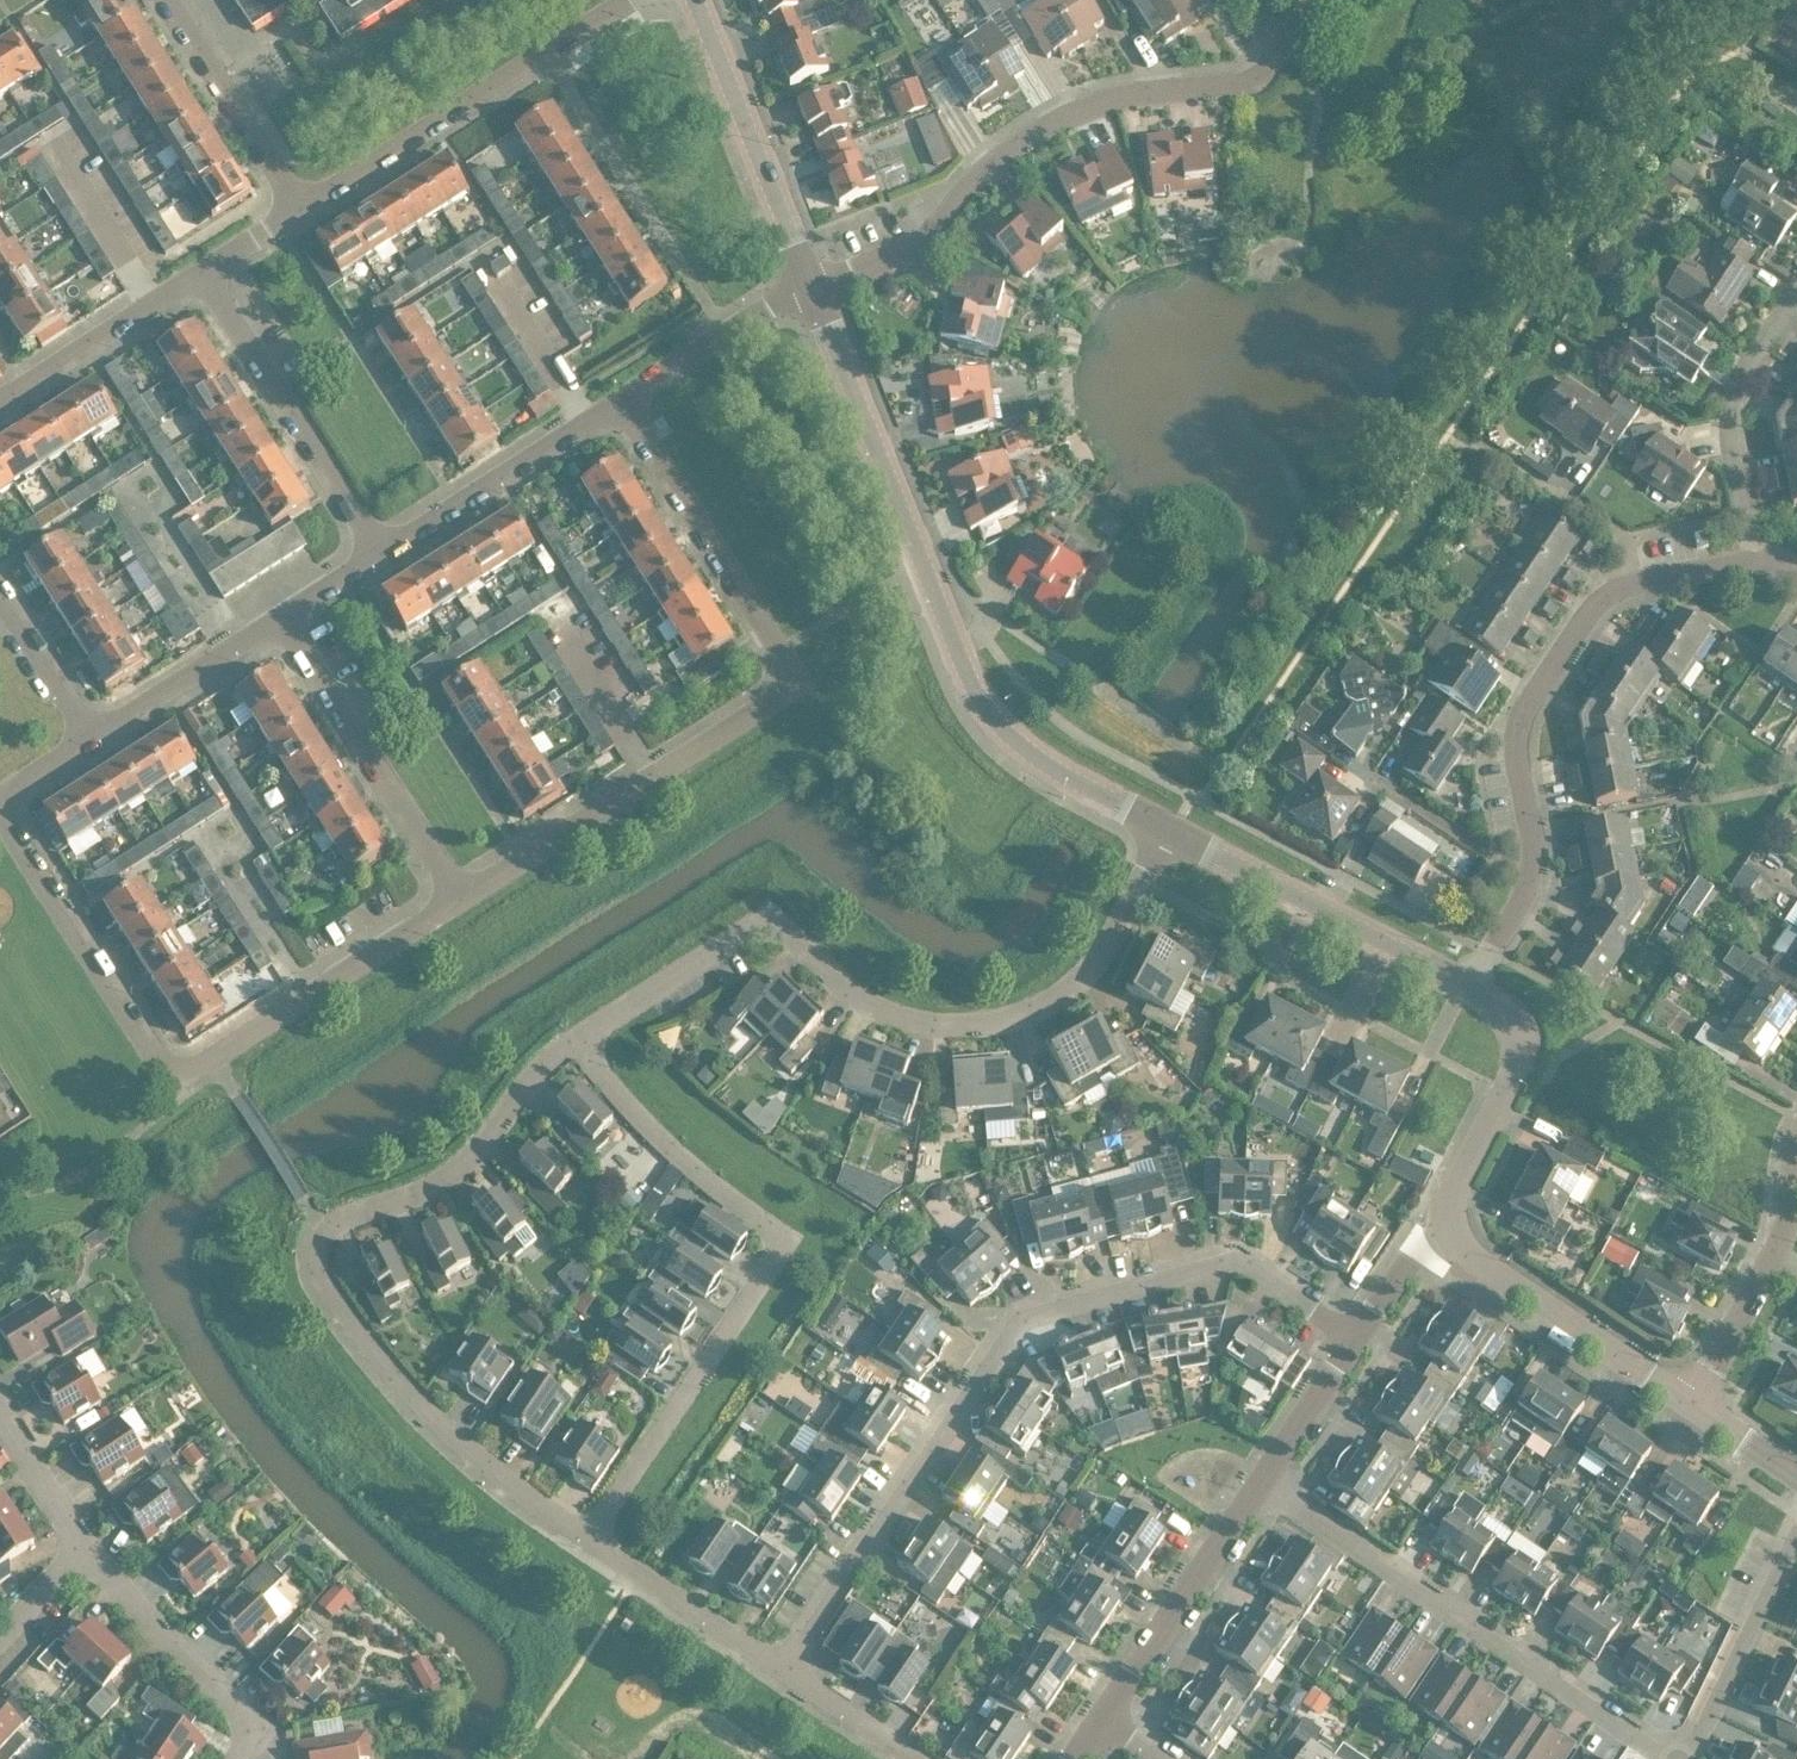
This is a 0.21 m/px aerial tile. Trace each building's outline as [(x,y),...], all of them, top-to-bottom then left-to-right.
[(134,14),(125,0),(98,0),(79,12),(95,39),(134,14)] [(249,30),(296,0),(230,0),(249,30)] [(321,5),(316,8),(337,41),(401,0),(318,0),(321,5)] [(796,23),(790,10),(794,8),(791,0),(753,0),(756,8),(760,7),(765,19),(762,20),(768,34),(796,23)] [(986,19),(998,11),(991,0),(974,0),(986,19)] [(1030,36),(1014,9),(1008,0),(991,0),(1019,43),(1030,36)] [(1014,9),(1030,36),(1045,58),(1055,52),(1059,59),(1077,48),(1047,0),(1027,0),(1014,9)] [(1077,48),(1095,37),(1090,29),(1100,23),(1086,0),(1047,0),(1077,48)] [(1179,32),(1159,0),(1109,0),(1119,16),(1127,11),(1147,43),(1157,36),(1162,43),(1179,32)] [(1179,32),(1197,21),(1192,14),(1203,7),(1198,0),(1159,0),(1179,32)] [(111,64),(150,40),(134,14),(95,39),(111,64)] [(796,23),(768,34),(773,47),(776,46),(781,59),(777,60),(787,86),(825,70),(818,52),(813,54),(805,34),(801,36),(796,23)] [(989,24),(962,42),(997,98),(1015,87),(1010,80),(1020,74),(989,24)] [(9,38),(0,43),(0,83),(7,93),(39,72),(21,44),(15,48),(9,38)] [(127,89),(166,65),(150,40),(111,64),(127,89)] [(997,98),(962,42),(947,51),(952,59),(939,67),(930,53),(912,65),(924,94),(944,81),(963,110),(975,102),(980,109),(997,98)] [(48,46),(35,54),(46,70),(58,62),(48,46)] [(143,115),(182,90),(166,65),(127,89),(143,115)] [(64,71),(51,79),(62,96),(74,88),(64,71)] [(912,82),(887,93),(898,118),(923,107),(912,82)] [(811,141),(817,155),(849,143),(835,110),(844,106),(848,101),(843,88),(837,88),(795,105),(805,130),(809,128),(814,140),(811,141)] [(160,140),(198,116),(182,90),(143,115),(160,140)] [(80,96),(67,104),(78,121),(90,113),(80,96)] [(528,158),(566,134),(550,107),(507,134),(514,144),(518,142),(528,158)] [(36,118),(44,131),(60,120),(52,108),(36,118)] [(176,165),(214,141),(198,116),(160,140),(176,165)] [(96,122),(83,130),(94,146),(106,138),(96,122)] [(10,135),(18,147),(35,137),(27,124),(10,135)] [(1203,182),(1209,181),(1202,130),(1187,132),(1189,150),(1167,153),(1165,136),(1143,139),(1151,197),(1204,190),(1203,182)] [(528,158),(544,183),(583,159),(566,134),(528,158)] [(10,153),(1,140),(0,141),(0,159),(10,153)] [(192,192),(231,168),(214,141),(176,165),(192,192)] [(849,143),(817,155),(823,169),(826,168),(831,180),(826,182),(836,207),(874,192),(867,174),(862,176),(849,143)] [(1124,194),(1129,192),(1108,146),(1092,154),(1099,169),(1080,177),(1073,163),(1053,172),(1078,225),(1127,202),(1124,194)] [(112,147),(99,155),(110,172),(123,164),(112,147)] [(33,149),(14,162),(18,168),(20,171),(27,167),(25,164),(25,163),(37,155),(33,150),(33,149)] [(48,172),(37,155),(25,163),(25,164),(27,167),(35,180),(48,172)] [(1663,173),(1678,182),(1688,167),(1674,157),(1663,173)] [(415,175),(440,213),(466,196),(442,158),(415,175)] [(583,159),(544,183),(560,209),(599,184),(583,159)] [(1745,164),(1727,191),(1718,204),(1719,210),(1730,217),(1728,220),(1767,247),(1789,215),(1765,198),(1774,184),(1745,164)] [(481,166),(468,174),(479,190),(492,182),(481,166)] [(231,168),(192,192),(209,219),(248,194),(231,168)] [(128,173),(116,181),(126,197),(139,189),(128,173)] [(390,191),(415,229),(440,213),(415,175),(390,191)] [(51,205),(64,197),(53,181),(41,189),(51,205)] [(576,234),(615,209),(599,184),(560,209),(576,234)] [(365,207),(389,245),(393,251),(403,244),(399,239),(415,229),(390,191),(365,207)] [(497,191),(485,199),(495,215),(508,207),(497,191)] [(997,220),(981,235),(1020,278),(1061,241),(1056,235),(1059,232),(1026,194),(1013,206),(1024,218),(1009,232),(997,220)] [(144,198),(132,206),(142,222),(155,214),(144,198)] [(67,231),(80,223),(69,206),(57,214),(67,231)] [(339,223),(364,261),(389,245),(365,207),(339,223)] [(593,259),(631,235),(615,209),(576,234),(593,259)] [(155,214),(142,222),(152,239),(165,231),(155,214)] [(513,216),(501,224),(511,241),(524,233),(513,216)] [(364,261),(339,223),(313,240),(317,246),(302,256),(325,292),(350,276),(348,272),(364,261)] [(11,244),(0,227),(0,251),(11,244)] [(469,238),(477,251),(494,240),(485,228),(469,238)] [(83,256),(96,248),(85,231),(73,239),(83,256)] [(609,285),(647,260),(631,235),(593,259),(609,285)] [(1664,289),(1715,324),(1748,277),(1738,270),(1748,255),(1720,235),(1708,252),(1715,256),(1705,271),(1685,258),(1664,289)] [(529,242),(517,250),(527,266),(540,258),(529,242)] [(0,251),(0,287),(27,270),(11,244),(0,251)] [(444,254),(452,267),(468,256),(460,244),(444,254)] [(99,281),(112,273),(101,257),(89,265),(99,281)] [(418,271),(426,283),(443,273),(435,260),(418,271)] [(488,268),(494,278),(508,270),(501,260),(488,268)] [(664,286),(647,260),(609,285),(626,311),(664,286)] [(546,267),(533,275),(544,291),(556,283),(546,267)] [(27,270),(0,287),(0,312),(5,319),(43,295),(27,270)] [(470,275),(458,283),(468,300),(481,292),(470,275)] [(393,287),(401,299),(418,289),(410,276),(393,287)] [(1691,351),(1704,332),(1652,297),(1631,283),(1622,277),(1614,290),(1651,314),(1652,324),(1651,325),(1652,343),(1651,345),(1626,345),(1616,361),(1637,375),(1663,372),(1687,388),(1706,360),(1691,351)] [(1007,301),(999,299),(1000,292),(952,279),(948,295),(964,300),(958,320),(942,316),(937,337),(993,352),(1007,301)] [(373,284),(367,288),(371,296),(378,291),(373,284)] [(569,302),(591,295),(587,284),(566,291),(569,302)] [(368,303),(376,316),(392,305),(384,292),(368,303)] [(562,292),(549,300),(560,317),(572,309),(562,292)] [(43,295),(5,319),(22,346),(33,338),(39,347),(64,331),(58,322),(60,321),(43,295)] [(484,325),(497,317),(486,300),(474,308),(484,325)] [(390,363),(428,339),(411,312),(373,337),(390,363)] [(578,317),(565,325),(576,342),(588,334),(578,317)] [(170,376),(209,352),(192,325),(154,350),(170,376)] [(501,350),(513,342),(503,326),(490,334),(501,350)] [(406,389),(444,364),(428,339),(390,363),(406,389)] [(517,376),(529,368),(519,351),(506,359),(517,376)] [(187,401),(225,377),(209,352),(170,376),(187,401)] [(1796,370),(1796,357),(1793,354),(1787,364),(1796,370)] [(422,414),(460,389),(444,364),(406,389),(422,414)] [(1787,364),(1781,373),(1796,384),(1796,370),(1787,364)] [(984,424),(992,422),(983,369),(925,379),(929,401),(946,398),(949,419),(931,422),(934,439),(985,430),(984,424)] [(533,401),(546,393),(535,376),(523,384),(533,401)] [(203,427),(241,402),(225,377),(187,401),(203,427)] [(64,399),(88,437),(92,443),(102,437),(98,431),(115,421),(90,382),(64,399)] [(126,382),(114,390),(124,406),(137,398),(126,382)] [(1565,383),(1539,420),(1571,442),(1570,444),(1586,455),(1596,440),(1610,450),(1636,411),(1617,398),(1607,412),(1565,383)] [(438,439),(477,414),(460,389),(422,414),(438,439)] [(64,399),(38,415),(63,454),(88,437),(64,399)] [(1789,399),(1773,423),(1775,424),(1780,450),(1796,447),(1796,404),(1789,399)] [(219,452),(257,427),(241,402),(203,427),(219,452)] [(142,407),(130,415),(140,431),(153,423),(142,407)] [(493,441),(477,414),(438,439),(455,465),(493,441)] [(63,454),(38,415),(13,431),(38,470),(63,454)] [(1634,475),(1675,502),(1699,466),(1659,439),(1654,426),(1628,431),(1633,456),(1643,462),(1634,475)] [(257,427),(219,452),(235,477),(273,453),(257,427)] [(13,431),(0,440),(0,467),(12,486),(38,470),(13,431)] [(159,432),(146,440),(157,457),(169,449),(159,432)] [(1796,476),(1796,447),(1780,450),(1783,467),(1762,471),(1764,482),(1796,476)] [(584,481),(571,489),(577,499),(583,495),(594,512),(632,487),(616,461),(609,465),(600,450),(574,466),(584,481)] [(117,463),(125,475),(142,465),(134,452),(117,463)] [(290,478),(273,453),(235,477),(251,503),(290,478)] [(1012,506),(1020,503),(1000,453),(945,475),(953,496),(969,489),(977,509),(961,515),(968,531),(1014,512),(1012,506)] [(175,457),(162,465),(173,482),(185,474),(175,457)] [(571,463),(563,468),(570,479),(578,474),(571,463)] [(0,467),(0,494),(12,486),(0,467)] [(92,479),(100,492),(116,481),(108,468),(92,479)] [(1796,505),(1796,476),(1764,482),(1766,493),(1787,489),(1790,507),(1796,505)] [(306,504),(290,478),(251,503),(268,529),(306,504)] [(191,483),(178,491),(189,507),(201,499),(191,483)] [(67,495),(75,508),(91,497),(83,485),(67,495)] [(600,521),(610,537),(648,513),(632,487),(594,512),(588,516),(594,525),(600,521)] [(18,493),(18,508),(39,509),(39,493),(18,493)] [(41,511),(49,524),(66,514),(58,501),(41,511)] [(113,527),(125,519),(115,503),(102,511),(113,527)] [(481,528),(506,567),(531,550),(507,512),(481,528)] [(626,562),(665,538),(648,513),(610,537),(626,562)] [(1520,544),(1557,568),(1570,548),(1588,559),(1594,550),(1541,514),(1520,544)] [(16,528),(24,540),(41,530),(33,517),(16,528)] [(272,535),(277,532),(289,524),(285,518),(268,529),(272,535)] [(547,519),(534,527),(545,543),(557,535),(547,519)] [(188,520),(175,528),(186,545),(198,537),(188,520)] [(289,524),(277,532),(291,554),(303,547),(289,524)] [(129,552),(141,544),(131,528),(118,536),(129,552)] [(456,544),(480,583),(506,567),(481,528),(456,544)] [(272,535),(265,539),(279,562),(291,554),(277,532),(272,535)] [(38,588),(76,563),(59,537),(21,562),(38,588)] [(1086,567),(1042,537),(1037,544),(1032,541),(1003,583),(1017,592),(1027,578),(1045,590),(1035,603),(1053,616),(1086,567)] [(626,562),(642,588),(681,563),(665,538),(626,562)] [(265,539),(253,547),(268,569),(279,562),(265,539)] [(430,560),(455,599),(480,583),(456,544),(430,560)] [(563,544),(550,552),(561,569),(573,561),(563,544)] [(1557,568),(1520,544),(1501,574),(1537,598),(1551,578),(1568,589),(1574,579),(1557,568)] [(204,545),(192,554),(202,570),(215,562),(204,545)] [(253,547),(242,554),(256,577),(268,569),(253,547)] [(145,578),(158,570),(147,553),(134,561),(145,578)] [(242,554),(230,562),(244,584),(256,577),(242,554)] [(429,615),(455,599),(430,560),(405,577),(429,615)] [(202,570),(206,577),(218,569),(219,569),(215,562),(202,570)] [(230,562),(218,569),(232,592),(244,584),(230,562)] [(54,613),(92,589),(102,582),(97,574),(87,580),(76,563),(38,588),(54,613)] [(681,563),(642,588),(659,613),(697,589),(681,563)] [(218,569),(206,577),(221,599),(232,592),(218,569)] [(579,570),(566,578),(577,594),(589,586),(579,570)] [(508,572),(498,578),(503,585),(512,579),(508,572)] [(1555,609),(1537,598),(1501,574),(1481,604),(1517,628),(1518,628),(1531,607),(1549,618),(1555,609)] [(429,615),(405,577),(379,593),(403,632),(429,615)] [(161,603),(174,595),(163,578),(151,586),(161,603)] [(534,592),(542,605),(559,594),(551,582),(534,592)] [(54,613),(70,639),(108,614),(92,589),(54,613)] [(652,617),(659,627),(665,623),(675,638),(713,614),(697,589),(659,613),(652,617)] [(595,595),(582,603),(593,620),(606,612),(595,595)] [(509,608),(517,621),(533,610),(525,598),(509,608)] [(157,618),(174,645),(197,631),(179,604),(157,618)] [(1535,639),(1518,628),(1517,628),(1481,604),(1461,634),(1497,658),(1511,638),(1528,649),(1535,639)] [(108,614),(70,639),(86,664),(124,640),(108,614)] [(484,625),(492,637),(508,627),(500,614),(484,625)] [(740,657),(713,614),(675,638),(675,639),(669,643),(675,652),(664,659),(685,692),(740,657)] [(1646,618),(1640,627),(1694,663),(1710,639),(1674,615),(1664,630),(1646,618)] [(611,620),(599,628),(609,645),(622,637),(611,620)] [(1427,684),(1472,714),(1494,680),(1468,663),(1476,650),(1437,624),(1419,651),(1440,665),(1427,684)] [(1694,663),(1640,627),(1633,637),(1651,648),(1642,662),(1641,662),(1660,675),(1659,676),(1677,688),(1694,663)] [(536,629),(524,638),(534,654),(547,646),(536,629)] [(458,641),(466,653),(483,643),(475,630),(458,641)] [(1782,685),(1796,663),(1796,643),(1782,633),(1758,669),(1782,685)] [(646,643),(653,658),(668,651),(662,636),(646,643)] [(124,640),(86,664),(103,690),(141,666),(141,665),(145,663),(138,652),(134,655),(124,640)] [(1734,655),(1739,648),(1729,641),(1725,648),(1734,655)] [(433,657),(441,669),(457,659),(449,646),(433,657)] [(627,646),(615,654),(625,670),(638,662),(627,646)] [(1641,662),(1642,662),(1624,650),(1614,665),(1596,653),(1590,662),(1643,699),(1659,676),(1660,675),(1641,662)] [(550,679),(563,671),(552,655),(540,663),(550,679)] [(1327,741),(1296,721),(1288,733),(1327,759),(1335,746),(1352,758),(1369,734),(1379,732),(1376,717),(1391,714),(1403,695),(1385,684),(1370,687),(1367,673),(1349,661),(1337,678),(1341,700),(1350,707),(1327,741)] [(1643,699),(1590,662),(1584,671),(1601,683),(1591,698),(1627,722),(1643,699)] [(1782,685),(1796,695),(1796,663),(1782,685)] [(455,717),(494,693),(477,666),(438,691),(455,717)] [(250,722),(288,697),(271,671),(233,695),(250,722)] [(643,671),(631,679),(641,696),(654,688),(643,671)] [(566,705),(579,697),(568,680),(556,688),(566,705)] [(1414,690),(1409,698),(1417,704),(1422,695),(1414,690)] [(471,743),(510,718),(494,693),(455,717),(471,743)] [(304,723),(288,697),(250,722),(266,747),(304,723)] [(1627,722),(1591,698),(1575,722),(1581,750),(1623,741),(1621,732),(1627,722)] [(1402,772),(1431,791),(1456,754),(1443,745),(1459,720),(1429,699),(1409,730),(1422,740),(1402,772)] [(583,730),(595,722),(585,705),(572,713),(583,730)] [(187,711),(180,715),(193,735),(200,730),(187,711)] [(510,718),(471,743),(487,768),(526,743),(510,718)] [(282,772),(320,748),(304,723),(266,747),(282,772)] [(200,730),(193,735),(203,751),(216,743),(205,727),(200,730)] [(142,745),(167,783),(193,766),(168,728),(142,745)] [(601,731),(588,739),(599,755),(611,747),(601,731)] [(1623,741),(1581,750),(1584,767),(1563,771),(1565,782),(1628,769),(1623,741)] [(504,793),(542,769),(526,743),(487,768),(504,793)] [(1286,815),(1328,843),(1356,801),(1314,772),(1321,760),(1295,743),(1277,770),(1304,788),(1286,815)] [(117,761),(141,799),(167,783),(142,745),(117,761)] [(298,798),(336,773),(320,748),(282,772),(298,798)] [(221,752),(209,760),(219,777),(232,769),(221,752)] [(92,777),(116,815),(141,799),(117,761),(92,777)] [(552,784),(542,769),(504,793),(520,820),(559,795),(558,794),(562,792),(556,782),(552,784)] [(1628,769),(1565,782),(1568,793),(1588,788),(1592,807),(1634,798),(1628,769)] [(205,773),(196,779),(209,800),(212,798),(220,810),(227,806),(205,773)] [(314,823),(352,799),(336,773),(298,798),(314,823)] [(92,777),(66,793),(91,832),(116,815),(92,777)] [(238,777),(225,785),(236,802),(248,794),(238,777)] [(91,832),(66,793),(40,810),(65,848),(69,853),(79,847),(75,842),(91,832)] [(196,808),(204,821),(220,810),(212,798),(209,800),(196,808)] [(330,848),(368,824),(352,799),(314,823),(320,832),(308,840),(317,855),(330,847),(330,848)] [(254,803),(241,811),(252,827),(264,819),(254,803)] [(1365,863),(1406,890),(1427,859),(1386,832),(1394,822),(1379,812),(1361,839),(1375,848),(1365,863)] [(170,825),(179,837),(195,827),(187,814),(170,825)] [(1564,862),(1628,849),(1622,821),(1580,829),(1583,847),(1562,851),(1564,862)] [(385,850),(368,824),(330,848),(347,875),(385,850)] [(270,828),(257,836),(268,853),(280,845),(270,828)] [(145,841),(153,853),(170,843),(162,830),(145,841)] [(1331,851),(1340,857),(1349,845),(1340,839),(1331,851)] [(120,857),(128,870),(145,859),(136,846),(120,857)] [(192,872),(204,864),(194,848),(181,856),(192,872)] [(1590,885),(1634,877),(1628,849),(1564,862),(1567,874),(1587,870),(1590,885)] [(95,873),(103,886),(119,875),(111,863),(95,873)] [(267,866),(254,874),(265,890),(277,882),(267,866)] [(1741,866),(1727,887),(1743,898),(1757,876),(1741,866)] [(208,898),(220,890),(210,873),(197,881),(208,898)] [(1622,929),(1623,929),(1639,905),(1634,877),(1590,885),(1585,892),(1592,897),(1590,900),(1583,896),(1577,905),(1585,910),(1587,907),(1594,911),(1595,911),(1622,929)] [(1710,889),(1695,879),(1675,908),(1690,918),(1710,889)] [(1657,888),(1667,896),(1673,888),(1663,880),(1657,888)] [(117,933),(155,909),(139,883),(100,907),(117,933)] [(283,891),(270,899),(281,915),(294,907),(283,891)] [(224,923),(237,915),(226,898),(213,906),(224,923)] [(133,959),(172,934),(155,909),(117,933),(133,959)] [(1557,930),(1574,941),(1575,940),(1611,965),(1631,934),(1623,929),(1622,929),(1595,911),(1594,911),(1581,931),(1564,919),(1557,930)] [(1687,920),(1674,913),(1666,927),(1679,934),(1687,920)] [(240,948),(253,940),(242,923),(230,932),(240,948)] [(149,984),(188,959),(194,955),(188,945),(181,949),(172,934),(133,959),(149,984)] [(1136,967),(1179,990),(1187,975),(1199,982),(1213,954),(1187,940),(1178,957),(1151,943),(1146,952),(1144,951),(1136,967)] [(1575,940),(1574,941),(1561,961),(1544,949),(1538,959),(1591,995),(1611,965),(1575,940)] [(1762,971),(1774,979),(1796,995),(1796,943),(1784,962),(1773,955),(1762,971)] [(257,973),(269,965),(259,949),(246,957),(257,973)] [(188,959),(149,984),(166,1009),(204,985),(210,981),(204,971),(198,975),(188,959)] [(1738,1015),(1774,1039),(1792,1012),(1764,993),(1774,979),(1762,971),(1745,959),(1735,975),(1755,989),(1738,1015)] [(1166,1014),(1179,990),(1136,967),(1127,983),(1129,985),(1124,993),(1151,1008),(1144,1021),(1171,1035),(1179,1020),(1166,1014)] [(761,1041),(767,1035),(766,1034),(800,999),(786,986),(785,988),(777,981),(762,997),(748,984),(710,1028),(723,1041),(740,1022),(761,1041)] [(221,1011),(204,985),(166,1009),(183,1036),(221,1011)] [(766,1034),(767,1035),(786,1053),(776,1063),(788,1074),(809,1052),(798,1042),(819,1020),(812,1013),(813,1011),(800,999),(766,1034)] [(1271,1059),(1293,1017),(1264,1002),(1252,1025),(1239,1018),(1222,1049),(1246,1062),(1253,1049),(1271,1059)] [(1757,1065),(1774,1039),(1738,1015),(1721,1040),(1701,1026),(1690,1042),(1719,1061),(1729,1047),(1757,1065)] [(1282,1081),(1306,1094),(1323,1062),(1309,1055),(1321,1031),(1293,1017),(1271,1059),(1261,1077),(1280,1086),(1282,1081)] [(1084,1023),(1068,1032),(1092,1075),(1106,1067),(1113,1079),(1137,1066),(1122,1039),(1109,1047),(1094,1020),(1085,1025),(1084,1023)] [(1092,1075),(1068,1032),(1052,1042),(1053,1044),(1044,1049),(1059,1075),(1046,1082),(1061,1109),(1075,1100),(1068,1088),(1092,1075)] [(1018,1072),(1029,1068),(1021,1043),(1010,1046),(1018,1072)] [(863,1047),(853,1044),(843,1072),(829,1067),(818,1095),(834,1101),(839,1088),(864,1098),(881,1052),(864,1045),(863,1047)] [(1355,1103),(1377,1061),(1349,1046),(1337,1069),(1323,1062),(1306,1094),(1330,1106),(1337,1093),(1355,1103)] [(881,1052),(864,1098),(877,1102),(872,1115),(904,1127),(917,1092),(899,1085),(907,1064),(898,1060),(898,1058),(881,1052)] [(977,1063),(981,1112),(982,1125),(1025,1122),(1023,1092),(1008,1093),(1006,1063),(996,1064),(996,1061),(977,1063)] [(1377,1061),(1355,1103),(1373,1112),(1367,1125),(1376,1130),(1365,1153),(1379,1160),(1401,1118),(1387,1111),(1405,1076),(1377,1061)] [(981,1112),(977,1063),(959,1064),(959,1067),(949,1068),(951,1098),(936,1099),(939,1129),(955,1128),(954,1114),(981,1112)] [(703,1068),(694,1078),(704,1088),(714,1077),(703,1068)] [(610,1122),(579,1090),(568,1101),(564,1097),(555,1107),(576,1128),(566,1138),(587,1159),(606,1140),(599,1132),(610,1122)] [(751,1103),(739,1115),(760,1135),(767,1135),(783,1109),(772,1099),(760,1112),(751,1103)] [(1283,1111),(1277,1122),(1284,1126),(1290,1115),(1283,1111)] [(1296,1118),(1289,1129),(1298,1134),(1304,1122),(1296,1118)] [(1168,1122),(1153,1126),(1157,1142),(1162,1140),(1164,1149),(1175,1146),(1168,1122)] [(1522,1180),(1564,1203),(1584,1166),(1593,1171),(1600,1157),(1568,1140),(1560,1154),(1565,1156),(1560,1164),(1537,1152),(1522,1180)] [(1089,1144),(1080,1146),(1083,1159),(1092,1156),(1089,1144)] [(526,1153),(516,1162),(538,1183),(525,1195),(551,1222),(564,1210),(552,1197),(561,1189),(560,1188),(571,1177),(540,1145),(529,1156),(526,1153)] [(1157,1152),(1159,1158),(1151,1161),(1154,1175),(1130,1181),(1145,1238),(1146,1238),(1159,1230),(1170,1227),(1163,1202),(1188,1195),(1175,1147),(1157,1152)] [(1392,1156),(1385,1171),(1397,1177),(1404,1162),(1392,1156)] [(1243,1168),(1242,1168),(1218,1167),(1218,1161),(1202,1161),(1202,1189),(1216,1189),(1215,1216),(1226,1217),(1240,1221),(1241,1221),(1243,1168)] [(1257,1218),(1268,1218),(1269,1191),(1283,1192),(1284,1163),(1242,1162),(1242,1168),(1243,1168),(1241,1221),(1242,1221),(1257,1218)] [(861,1173),(852,1197),(873,1210),(880,1200),(898,1188),(861,1173)] [(1555,1221),(1564,1203),(1522,1180),(1507,1209),(1518,1214),(1510,1229),(1555,1252),(1568,1227),(1555,1221)] [(1144,1238),(1145,1238),(1130,1181),(1091,1192),(1098,1219),(1111,1215),(1118,1241),(1129,1238),(1144,1238)] [(939,1183),(926,1193),(936,1205),(948,1196),(939,1183)] [(1001,1186),(989,1192),(994,1204),(1007,1198),(1001,1186)] [(629,1189),(619,1198),(629,1210),(639,1200),(629,1189)] [(496,1262),(507,1253),(511,1258),(533,1241),(515,1218),(527,1209),(512,1190),(500,1199),(495,1193),(483,1202),(480,1198),(470,1207),(488,1230),(478,1239),(496,1262)] [(1104,1242),(1098,1219),(1091,1192),(1051,1202),(1067,1259),(1068,1259),(1081,1251),(1091,1249),(1091,1246),(1104,1242)] [(1319,1263),(1320,1263),(1352,1214),(1318,1192),(1289,1235),(1301,1243),(1300,1245),(1309,1251),(1319,1263)] [(1067,1259),(1051,1202),(1027,1209),(1024,1200),(1009,1204),(1019,1240),(1033,1237),(1040,1263),(1051,1260),(1066,1259),(1067,1259)] [(643,1201),(632,1217),(645,1226),(656,1210),(643,1201)] [(681,1250),(682,1250),(696,1260),(705,1246),(728,1261),(744,1238),(691,1202),(665,1240),(676,1247),(681,1250)] [(1715,1233),(1722,1220),(1689,1203),(1682,1217),(1674,1212),(1667,1225),(1683,1233),(1675,1249),(1717,1271),(1732,1242),(1715,1233)] [(892,1206),(881,1213),(886,1221),(896,1214),(892,1206)] [(1606,1209),(1600,1220),(1610,1225),(1616,1214),(1606,1209)] [(1335,1269),(1344,1275),(1359,1252),(1371,1260),(1386,1237),(1352,1214),(1320,1263),(1321,1264),(1335,1269)] [(981,1221),(951,1248),(990,1292),(999,1279),(1007,1272),(1004,1268),(993,1256),(1004,1246),(981,1221)] [(431,1228),(419,1234),(433,1261),(421,1267),(435,1293),(447,1287),(443,1278),(454,1272),(454,1271),(467,1264),(447,1225),(433,1232),(431,1228)] [(1607,1239),(1598,1257),(1610,1263),(1619,1245),(1607,1239)] [(665,1240),(661,1247),(671,1254),(676,1247),(665,1240)] [(360,1290),(378,1325),(391,1318),(386,1310),(398,1304),(393,1294),(406,1287),(384,1244),(358,1257),(372,1284),(360,1290)] [(872,1245),(866,1252),(887,1272),(894,1265),(884,1256),(872,1245)] [(931,1266),(920,1275),(939,1296),(950,1287),(954,1292),(967,1307),(976,1300),(989,1293),(990,1292),(951,1248),(931,1265),(931,1266)] [(656,1288),(670,1297),(680,1283),(703,1299),(719,1275),(696,1260),(682,1250),(681,1250),(666,1273),(655,1266),(645,1281),(656,1288)] [(1638,1268),(1625,1293),(1637,1300),(1627,1319),(1670,1341),(1685,1312),(1679,1309),(1658,1298),(1666,1283),(1638,1268)] [(506,1269),(499,1278),(509,1287),(517,1279),(506,1269)] [(631,1325),(645,1335),(654,1321),(677,1336),(693,1313),(670,1297),(656,1288),(641,1311),(630,1304),(620,1318),(631,1326),(631,1325)] [(581,1291),(569,1308),(581,1316),(593,1299),(581,1291)] [(885,1331),(890,1334),(891,1333),(935,1363),(935,1362),(940,1348),(946,1339),(924,1324),(932,1312),(903,1292),(894,1305),(900,1309),(885,1331)] [(829,1295),(819,1309),(834,1319),(844,1305),(829,1295)] [(0,1328),(0,1336),(16,1361),(50,1340),(60,1356),(91,1336),(72,1305),(51,1317),(40,1299),(26,1308),(28,1311),(0,1328)] [(1216,1343),(1224,1305),(1196,1309),(1197,1312),(1190,1313),(1190,1311),(1190,1310),(1189,1310),(1188,1309),(1187,1308),(1185,1308),(1183,1308),(1182,1308),(1181,1308),(1180,1309),(1179,1311),(1179,1312),(1179,1313),(1178,1314),(1179,1315),(1168,1316),(1175,1358),(1177,1375),(1206,1371),(1205,1363),(1213,1362),(1216,1343)] [(1213,1362),(1218,1365),(1223,1357),(1247,1373),(1248,1374),(1271,1339),(1262,1333),(1263,1330),(1262,1327),(1260,1324),(1257,1323),(1254,1324),(1252,1326),(1247,1323),(1245,1326),(1223,1311),(1225,1305),(1224,1305),(1216,1343),(1213,1362)] [(1427,1325),(1476,1358),(1491,1337),(1497,1341),(1505,1328),(1475,1309),(1468,1321),(1445,1306),(1439,1315),(1435,1317),(1431,1321),(1427,1325)] [(1175,1358),(1168,1316),(1157,1318),(1157,1317),(1156,1316),(1155,1314),(1154,1314),(1152,1313),(1150,1313),(1149,1313),(1148,1314),(1146,1315),(1146,1316),(1145,1317),(1145,1318),(1145,1319),(1145,1320),(1139,1321),(1139,1325),(1123,1328),(1121,1322),(1121,1323),(1131,1358),(1145,1355),(1146,1363),(1175,1358)] [(537,1316),(527,1328),(536,1336),(546,1324),(537,1316)] [(1088,1338),(1078,1342),(1093,1381),(1121,1370),(1118,1363),(1131,1358),(1121,1323),(1120,1323),(1122,1328),(1106,1335),(1105,1331),(1099,1333),(1098,1332),(1097,1331),(1096,1330),(1094,1330),(1092,1330),(1091,1330),(1089,1331),(1088,1332),(1088,1333),(1087,1334),(1087,1335),(1087,1336),(1087,1337),(1088,1338)] [(668,1350),(645,1335),(631,1325),(631,1326),(621,1340),(610,1333),(595,1356),(636,1384),(645,1369),(652,1374),(668,1350)] [(1476,1358),(1427,1325),(1425,1330),(1423,1335),(1422,1341),(1416,1350),(1438,1365),(1430,1376),(1453,1392),(1476,1358)] [(548,1326),(541,1338),(553,1346),(561,1334),(548,1326)] [(891,1333),(890,1334),(876,1354),(872,1351),(863,1364),(886,1380),(894,1368),(917,1383),(923,1374),(934,1363),(935,1363),(891,1333)] [(467,1395),(483,1406),(511,1365),(470,1338),(446,1373),(467,1387),(466,1389),(467,1395)] [(1280,1345),(1271,1339),(1248,1374),(1247,1373),(1245,1379),(1268,1395),(1276,1384),(1288,1391),(1305,1366),(1293,1358),(1295,1355),(1290,1352),(1290,1351),(1291,1350),(1291,1349),(1291,1348),(1291,1347),(1291,1346),(1290,1345),(1290,1344),(1289,1343),(1288,1343),(1286,1342),(1284,1342),(1282,1343),(1281,1344),(1280,1345)] [(1093,1381),(1078,1342),(1067,1346),(1067,1345),(1066,1344),(1064,1343),(1063,1342),(1062,1342),(1060,1342),(1059,1343),(1057,1344),(1057,1345),(1056,1345),(1056,1346),(1056,1347),(1056,1348),(1056,1350),(1050,1353),(1052,1356),(1031,1364),(1028,1360),(1027,1360),(1051,1389),(1063,1385),(1066,1392),(1093,1381)] [(903,1411),(872,1391),(880,1380),(842,1354),(833,1367),(855,1382),(849,1391),(859,1398),(851,1409),(888,1433),(903,1411)] [(1051,1389),(1027,1360),(1027,1361),(1030,1365),(1018,1384),(1015,1382),(1011,1387),(1010,1387),(1009,1386),(1006,1386),(1005,1386),(1004,1387),(1002,1389),(1002,1390),(1002,1391),(1001,1392),(1001,1393),(1002,1394),(1002,1395),(1003,1396),(1004,1397),(998,1406),(1033,1430),(1049,1406),(1043,1401),(1051,1389)] [(46,1405),(48,1404),(61,1426),(98,1404),(73,1361),(29,1388),(30,1389),(32,1388),(41,1403),(46,1405)] [(1784,1365),(1769,1394),(1796,1409),(1796,1372),(1784,1365)] [(604,1367),(597,1377),(610,1385),(616,1375),(604,1367)] [(518,1440),(535,1451),(569,1400),(529,1373),(498,1419),(518,1433),(517,1435),(518,1440)] [(1431,1426),(1453,1392),(1430,1376),(1422,1388),(1400,1373),(1394,1382),(1390,1385),(1386,1388),(1382,1393),(1426,1422),(1431,1426)] [(1532,1432),(1559,1391),(1537,1377),(1518,1405),(1506,1397),(1490,1421),(1502,1429),(1510,1417),(1532,1432)] [(1483,1384),(1471,1400),(1479,1406),(1477,1408),(1490,1417),(1511,1387),(1498,1379),(1490,1390),(1483,1384)] [(1558,1466),(1557,1466),(1573,1443),(1562,1435),(1581,1406),(1559,1391),(1532,1432),(1553,1446),(1543,1462),(1555,1470),(1558,1466)] [(1392,1432),(1385,1444),(1408,1459),(1416,1447),(1411,1444),(1426,1422),(1382,1393),(1380,1397),(1378,1402),(1377,1408),(1370,1417),(1392,1432)] [(790,1398),(782,1410),(789,1414),(797,1403),(790,1398)] [(888,1433),(851,1409),(840,1401),(817,1434),(858,1462),(866,1450),(873,1455),(888,1433)] [(1033,1430),(998,1406),(992,1415),(991,1415),(990,1414),(989,1414),(988,1414),(987,1415),(986,1415),(985,1416),(983,1417),(983,1418),(983,1419),(983,1420),(983,1421),(983,1422),(983,1423),(984,1424),(985,1425),(982,1431),(985,1433),(977,1445),(992,1455),(1002,1462),(1003,1461),(1010,1450),(1017,1454),(1033,1430)] [(1144,1412),(1111,1422),(1119,1445),(1151,1435),(1144,1412)] [(100,1487),(142,1459),(116,1418),(67,1450),(68,1451),(70,1450),(79,1465),(85,1467),(87,1465),(100,1487)] [(1109,1421),(1084,1431),(1101,1452),(1119,1445),(1109,1421)] [(1598,1479),(1604,1469),(1626,1437),(1604,1422),(1585,1450),(1573,1443),(1557,1466),(1558,1466),(1569,1474),(1576,1465),(1597,1479),(1598,1479)] [(573,1481),(590,1492),(617,1452),(576,1424),(552,1460),(573,1474),(572,1476),(573,1481)] [(1461,1429),(1455,1442),(1470,1448),(1476,1435),(1461,1429)] [(175,1456),(188,1445),(176,1432),(163,1444),(175,1456)] [(807,1475),(843,1500),(858,1478),(851,1473),(858,1462),(817,1434),(802,1457),(814,1465),(807,1475)] [(1625,1512),(1641,1488),(1629,1480),(1648,1451),(1626,1437),(1604,1469),(1598,1479),(1597,1479),(1593,1485),(1615,1499),(1612,1503),(1625,1512)] [(1481,1438),(1471,1452),(1483,1461),(1488,1454),(1487,1443),(1481,1438)] [(1408,1459),(1385,1444),(1377,1455),(1355,1440),(1348,1450),(1345,1452),(1340,1456),(1337,1460),(1385,1493),(1408,1459)] [(1451,1441),(1442,1455),(1456,1464),(1465,1449),(1451,1441)] [(157,1465),(170,1457),(163,1446),(150,1454),(157,1465)] [(201,1460),(190,1446),(178,1455),(188,1469),(201,1460)] [(1465,1453),(1455,1469),(1466,1476),(1476,1461),(1465,1453)] [(764,1478),(776,1483),(786,1459),(775,1454),(764,1478)] [(954,1478),(990,1502),(1005,1480),(1022,1491),(1030,1479),(1003,1461),(1002,1462),(992,1455),(984,1466),(969,1456),(954,1478)] [(1363,1527),(1385,1493),(1337,1460),(1335,1464),(1332,1469),(1331,1475),(1325,1484),(1335,1491),(1327,1503),(1363,1527)] [(843,1500),(807,1475),(793,1466),(778,1488),(787,1494),(779,1505),(808,1525),(816,1514),(828,1522),(843,1500)] [(1521,1466),(1513,1478),(1530,1489),(1538,1476),(1521,1466)] [(166,1467),(109,1510),(110,1511),(111,1510),(122,1524),(128,1525),(129,1524),(145,1544),(195,1506),(166,1467)] [(1664,1526),(1672,1515),(1693,1482),(1672,1467),(1652,1496),(1641,1488),(1625,1512),(1637,1520),(1642,1512),(1664,1526)] [(990,1502),(954,1478),(939,1500),(954,1510),(946,1521),(974,1539),(982,1527),(976,1523),(990,1502)] [(1505,1478),(1496,1491),(1507,1497),(1515,1484),(1505,1478)] [(212,1488),(221,1501),(231,1493),(222,1480),(212,1488)] [(1059,1482),(1052,1492),(1060,1498),(1067,1488),(1059,1482)] [(1715,1497),(1693,1482),(1672,1515),(1683,1522),(1677,1532),(1687,1538),(1680,1549),(1692,1557),(1708,1533),(1696,1525),(1715,1497)] [(1546,1487),(1539,1498),(1558,1510),(1565,1499),(1546,1487)] [(1077,1489),(1069,1501),(1084,1511),(1092,1499),(1077,1489)] [(1111,1533),(1147,1557),(1162,1535),(1150,1527),(1158,1515),(1133,1499),(1111,1533)] [(1536,1499),(1529,1509),(1538,1514),(1544,1505),(1536,1499)] [(21,1520),(20,1519),(7,1507),(3,1500),(0,1502),(0,1533),(21,1520)] [(1448,1561),(1472,1525),(1440,1504),(1425,1526),(1436,1533),(1427,1547),(1448,1561)] [(1064,1506),(1058,1516),(1075,1526),(1081,1516),(1064,1506)] [(1034,1516),(1028,1528),(1039,1534),(1046,1522),(1034,1516)] [(21,1520),(0,1533),(0,1565),(31,1545),(27,1538),(22,1521),(21,1520)] [(909,1544),(955,1575),(969,1553),(924,1522),(909,1544)] [(725,1556),(739,1565),(748,1551),(749,1551),(756,1540),(733,1525),(725,1535),(711,1525),(686,1563),(709,1579),(725,1556)] [(1488,1568),(1503,1547),(1472,1525),(1448,1561),(1469,1575),(1478,1561),(1488,1568)] [(1147,1557),(1111,1533),(1088,1566),(1112,1582),(1120,1571),(1132,1579),(1147,1557)] [(225,1571),(193,1534),(154,1567),(155,1568),(157,1566),(169,1580),(174,1581),(176,1579),(192,1599),(225,1571)] [(747,1604),(749,1600),(764,1610),(794,1566),(756,1540),(749,1551),(748,1551),(739,1565),(723,1588),(747,1604)] [(1281,1549),(1277,1552),(1273,1556),(1270,1560),(1314,1590),(1314,1589),(1328,1568),(1333,1571),(1341,1559),(1318,1543),(1310,1555),(1288,1540),(1281,1549)] [(1635,1542),(1626,1555),(1634,1560),(1643,1547),(1635,1542)] [(934,1605),(955,1575),(909,1544),(894,1566),(923,1586),(918,1594),(934,1605)] [(280,1546),(268,1556),(276,1564),(287,1554),(280,1546)] [(1488,1568),(1499,1575),(1489,1589),(1510,1603),(1534,1568),(1503,1547),(1488,1568)] [(236,1559),(245,1570),(256,1562),(246,1550),(236,1559)] [(986,1550),(979,1559),(1004,1577),(1005,1575),(1010,1567),(989,1552),(986,1550)] [(1013,1550),(1008,1558),(1018,1565),(1024,1556),(1013,1550)] [(1112,1582),(1088,1566),(1078,1559),(1056,1593),(1070,1603),(1071,1603),(1102,1624),(1117,1602),(1120,1604),(1128,1593),(1112,1582)] [(1272,1611),(1296,1627),(1301,1619),(1319,1592),(1314,1589),(1314,1590),(1270,1560),(1267,1564),(1265,1569),(1264,1575),(1258,1584),(1280,1599),(1272,1611)] [(1571,1560),(1564,1571),(1573,1577),(1581,1566),(1571,1560)] [(281,1579),(265,1562),(204,1621),(205,1622),(206,1620),(219,1633),(224,1634),(226,1632),(244,1650),(275,1621),(257,1602),(281,1579)] [(1631,1562),(1621,1576),(1634,1586),(1645,1572),(1631,1562)] [(1534,1568),(1510,1603),(1531,1617),(1541,1604),(1551,1611),(1566,1589),(1534,1568)] [(1662,1583),(1656,1593),(1673,1603),(1679,1594),(1662,1583)] [(346,1609),(353,1601),(350,1598),(336,1584),(316,1605),(330,1619),(343,1605),(346,1609)] [(1566,1589),(1551,1611),(1562,1618),(1552,1632),(1573,1646),(1597,1610),(1566,1589)] [(1007,1590),(999,1602),(1007,1608),(1016,1596),(1007,1590)] [(861,1681),(876,1658),(886,1643),(885,1643),(893,1632),(849,1603),(833,1628),(852,1642),(837,1665),(861,1681)] [(1037,1629),(1043,1633),(1068,1649),(1075,1638),(1088,1646),(1102,1624),(1071,1603),(1070,1603),(1056,1624),(1045,1616),(1037,1629)] [(1597,1610),(1573,1646),(1594,1660),(1604,1646),(1614,1653),(1629,1631),(1637,1619),(1617,1606),(1609,1618),(1597,1610)] [(1224,1628),(1273,1660),(1296,1627),(1272,1611),(1264,1623),(1242,1608),(1236,1617),(1232,1619),(1228,1623),(1224,1628)] [(1690,1608),(1685,1617),(1696,1622),(1701,1613),(1692,1609),(1690,1608)] [(1338,1657),(1370,1678),(1399,1635),(1380,1623),(1383,1618),(1370,1610),(1338,1657)] [(1301,1619),(1296,1627),(1308,1635),(1313,1627),(1301,1619)] [(70,1663),(80,1673),(112,1639),(111,1638),(95,1629),(89,1624),(64,1651),(54,1642),(34,1663),(45,1673),(54,1664),(62,1672),(70,1663)] [(296,1628),(256,1671),(257,1672),(259,1671),(272,1683),(278,1683),(279,1681),(298,1699),(302,1695),(312,1704),(325,1690),(314,1681),(327,1667),(309,1650),(313,1644),(312,1643),(297,1630),(296,1628)] [(1227,1678),(1250,1694),(1273,1660),(1224,1628),(1222,1631),(1220,1637),(1219,1642),(1213,1652),(1235,1667),(1227,1678)] [(1332,1629),(1323,1642),(1333,1649),(1342,1636),(1332,1629)] [(1629,1631),(1614,1653),(1625,1660),(1615,1674),(1636,1688),(1660,1652),(1629,1631)] [(886,1643),(876,1658),(890,1667),(875,1690),(898,1706),(923,1669),(908,1659),(915,1648),(893,1632),(885,1643),(886,1643)] [(1068,1649),(1043,1633),(1021,1666),(1058,1691),(1072,1669),(1060,1660),(1068,1649)] [(1399,1635),(1370,1678),(1402,1699),(1433,1652),(1420,1644),(1418,1648),(1399,1635)] [(112,1639),(80,1673),(100,1690),(83,1708),(98,1721),(117,1700),(103,1687),(128,1660),(122,1654),(113,1639),(112,1639)] [(1316,1642),(1308,1654),(1324,1665),(1332,1653),(1316,1642)] [(1660,1652),(1636,1688),(1657,1702),(1666,1688),(1677,1695),(1697,1666),(1676,1652),(1671,1660),(1660,1652)] [(1408,1703),(1439,1725),(1468,1682),(1449,1669),(1452,1665),(1439,1656),(1408,1703)] [(422,1692),(427,1689),(436,1684),(438,1683),(424,1658),(408,1668),(422,1692)] [(1796,1701),(1796,1670),(1775,1659),(1763,1684),(1796,1701)] [(1058,1691),(1021,1666),(1007,1688),(995,1680),(987,1691),(999,1699),(1023,1715),(1033,1722),(1040,1711),(1043,1713),(1058,1691)] [(1179,1695),(1227,1728),(1250,1694),(1227,1678),(1219,1690),(1197,1675),(1191,1684),(1187,1687),(1183,1690),(1179,1695)] [(12,1680),(2,1690),(13,1700),(22,1689),(12,1680)] [(1468,1682),(1439,1725),(1471,1746),(1503,1699),(1490,1690),(1487,1695),(1468,1682)] [(1763,1684),(1751,1708),(1781,1723),(1774,1736),(1796,1747),(1796,1730),(1793,1728),(1796,1720),(1796,1701),(1763,1684)] [(179,1758),(186,1758),(191,1752),(193,1754),(201,1742),(171,1722),(179,1710),(146,1688),(138,1700),(146,1706),(140,1715),(155,1725),(147,1737),(179,1758)] [(1310,1690),(1300,1705),(1317,1717),(1328,1702),(1310,1690)] [(1173,1710),(1167,1719),(1174,1724),(1166,1735),(1201,1758),(1206,1758),(1227,1728),(1179,1695),(1177,1699),(1175,1704),(1173,1710)] [(13,1757),(25,1744),(14,1734),(30,1717),(9,1698),(0,1708),(0,1745),(13,1757)] [(976,1733),(1013,1757),(1028,1735),(1015,1727),(1023,1715),(999,1699),(995,1704),(985,1698),(973,1715),(983,1722),(976,1733)] [(1282,1701),(1276,1710),(1289,1718),(1295,1709),(1282,1701)] [(1537,1729),(1519,1716),(1521,1712),(1509,1703),(1477,1750),(1490,1758),(1517,1758),(1537,1729)] [(1381,1707),(1371,1723),(1380,1730),(1391,1714),(1381,1707)] [(1316,1754),(1327,1738),(1305,1724),(1285,1754),(1293,1758),(1324,1758),(1316,1754)] [(976,1733),(966,1725),(943,1758),(1012,1758),(1013,1757),(976,1733)] [(1537,1729),(1517,1758),(1563,1758),(1572,1746),(1559,1737),(1556,1741),(1537,1729)] [(293,1748),(295,1758),(366,1758),(362,1735),(341,1739),(313,1744),(293,1748)] [(147,1737),(132,1758),(117,1749),(110,1758),(179,1758),(147,1737)] [(1379,1758),(1398,1758),(1405,1749),(1392,1741),(1379,1758)] [(1733,1744),(1726,1758),(1763,1758),(1733,1744)] [(13,1757),(0,1745),(0,1758),(10,1758),(13,1757)] [(1331,1758),(1358,1758),(1339,1746),(1331,1758)] [(1769,1746),(1763,1758),(1796,1758),(1769,1746)] [(1591,1758),(1578,1750),(1571,1758),(1590,1758),(1591,1758)]
